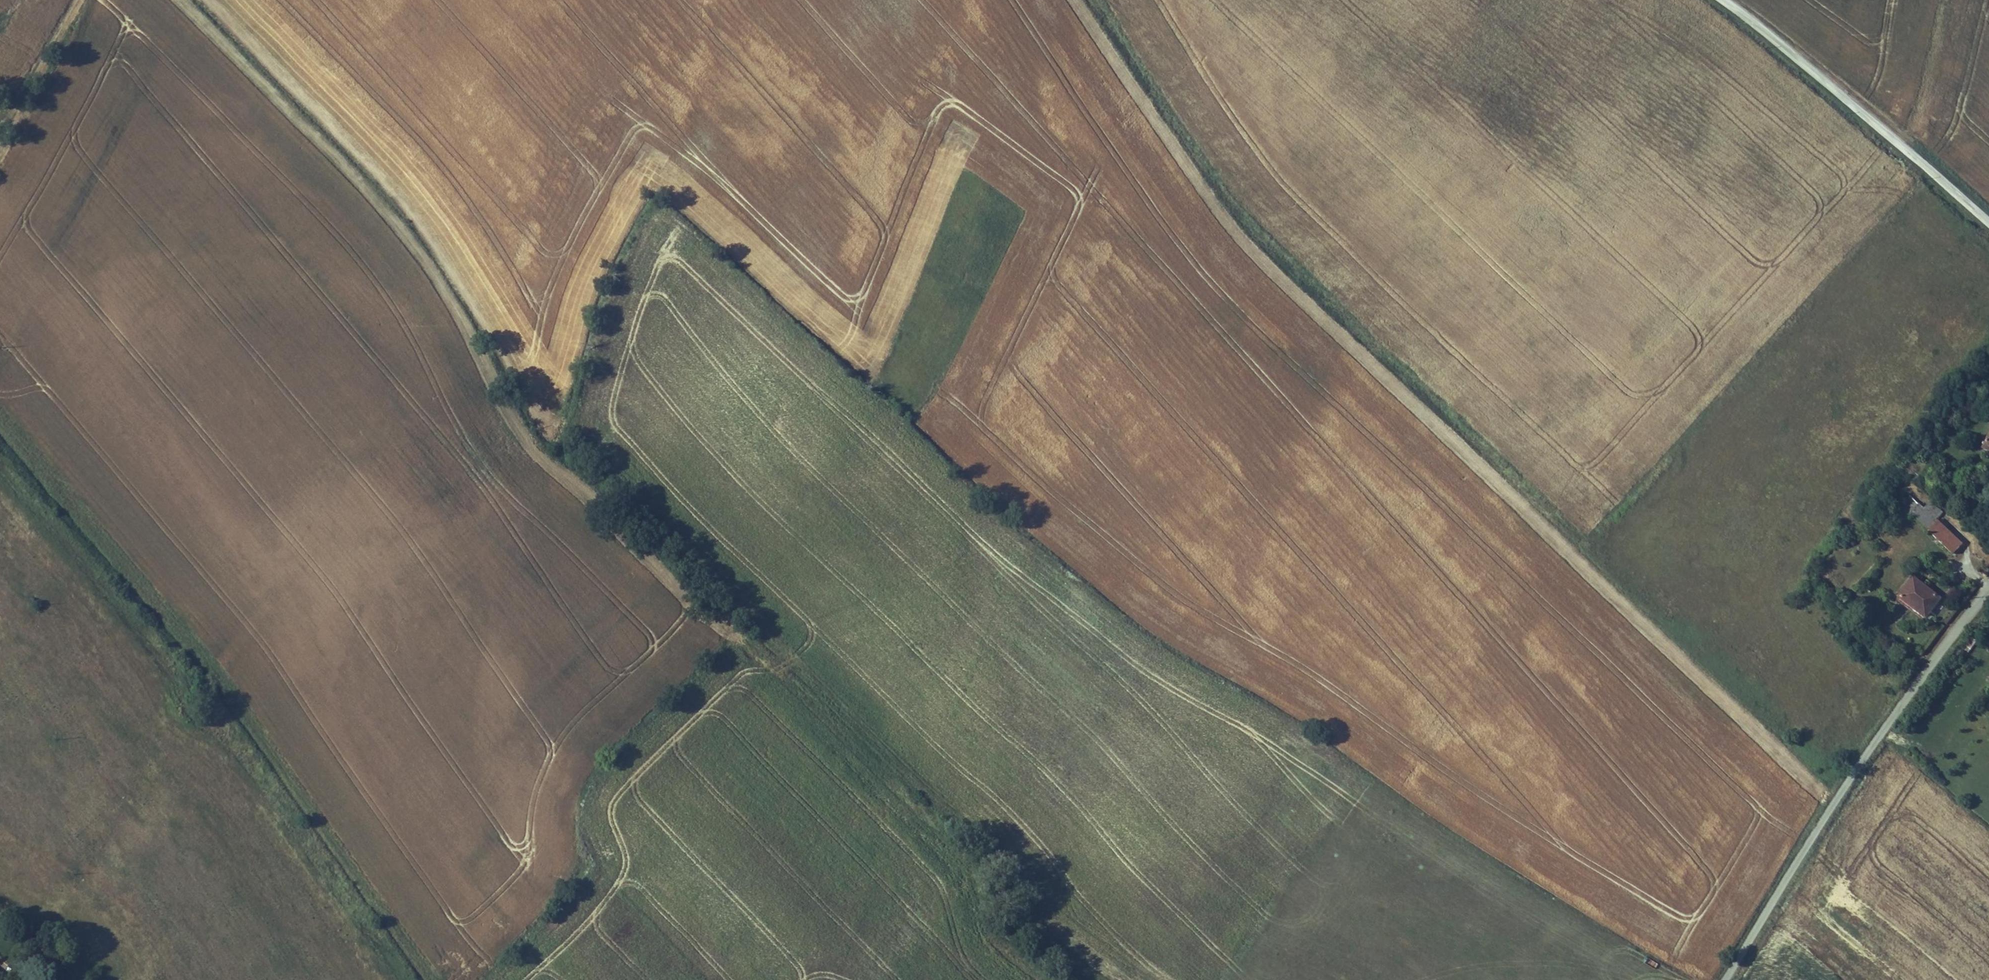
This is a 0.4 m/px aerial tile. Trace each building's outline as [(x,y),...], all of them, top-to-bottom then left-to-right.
[(1986,415),(1977,435),(1969,431),(1965,441),(1988,452),(1988,417),(1986,415)] [(1921,506),(1936,517),(1940,512),(1925,501),(1921,506)] [(1956,540),(1930,519),(1921,530),(1947,551),(1956,540)] [(1931,598),(1904,576),(1890,595),(1917,616),(1931,598)]
